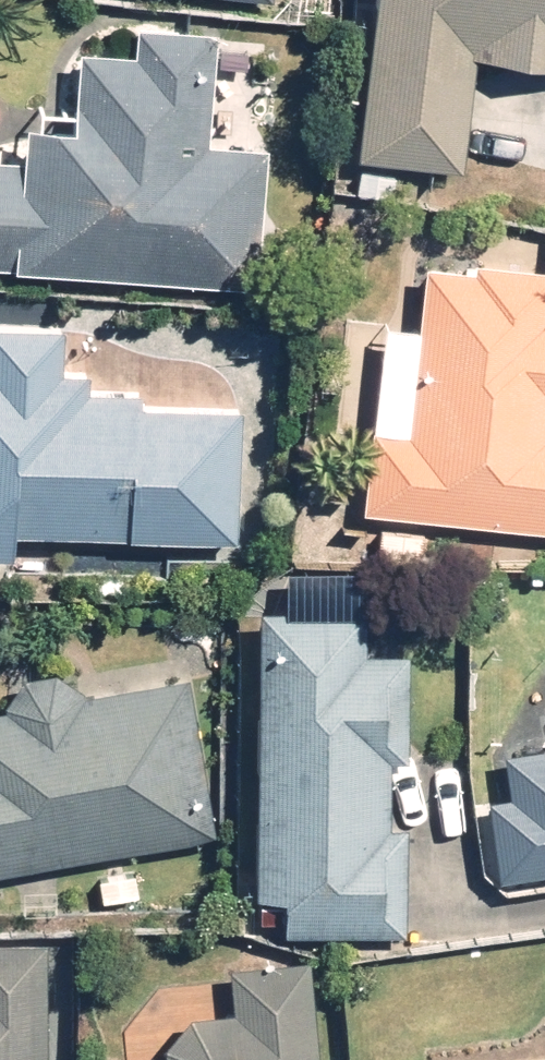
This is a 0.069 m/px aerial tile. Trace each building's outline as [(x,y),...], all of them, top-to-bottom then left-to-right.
[(367,150),(474,162),(486,49),(544,56),(544,0),(384,0),(367,150)] [(274,144),(216,139),(226,30),(143,23),(141,47),(88,43),(81,123),(36,120),(33,156),(0,153),(0,265),(265,287),(274,144)] [(432,259),(421,428),(379,426),(373,517),(544,528),(544,265),(432,259)] [(254,401),(99,390),(101,365),(70,362),(72,327),(0,322),(0,550),(26,552),(28,523),(244,538),(254,401)] [(376,652),(377,603),(270,602),(267,887),(291,887),(290,927),(415,928),(416,823),(397,823),(397,760),(417,760),(418,653),(376,652)] [(223,826),(194,670),(82,690),(80,688),(79,686),(77,684),(76,683),(74,681),(72,679),(70,678),(68,677),(66,676),(64,675),(62,674),(59,673),(57,673),(55,673),(52,672),(50,673),(47,673),(45,673),(43,674),(40,674),(38,675),(36,676),(34,677),(32,679),(30,680),(28,682),(26,683),(25,685),(23,687),(22,689),(21,691),(20,693),(19,696),(18,698),(18,700),(0,705),(0,867),(223,826)] [(498,793),(508,873),(544,868),(544,742),(510,747),(516,791),(498,793)] [(0,937),(0,1059),(57,1059),(56,937),(0,937)] [(241,961),(247,1020),(178,1028),(181,1059),(323,1059),(312,953),(241,961)]
